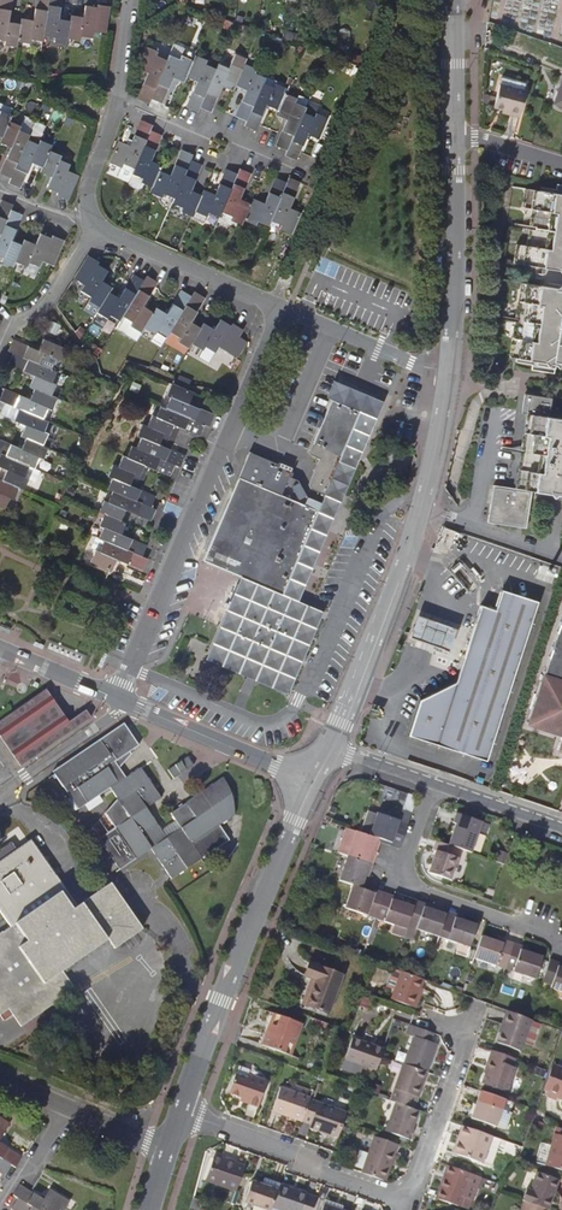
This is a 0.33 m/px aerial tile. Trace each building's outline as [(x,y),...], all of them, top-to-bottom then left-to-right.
[(0,3),(0,39),(6,40),(5,45),(17,46),(18,41),(21,24),(9,22),(12,0),(1,0),(0,3)] [(18,41),(30,43),(31,39),(43,41),(44,35),(50,0),(37,0),(34,20),(22,18),(21,24),(18,41)] [(44,35),(55,37),(55,41),(67,44),(68,38),(71,21),(59,19),(62,0),(50,0),(44,35)] [(71,21),(68,38),(81,40),(82,36),(93,38),(94,30),(106,33),(110,7),(98,5),(98,8),(85,6),(83,17),(72,15),(71,21)] [(154,90),(151,99),(162,103),(173,77),(184,82),(186,77),(186,76),(193,61),(181,56),(184,47),(174,43),(167,61),(154,90)] [(137,68),(148,73),(137,99),(148,104),(151,99),(154,90),(167,61),(156,56),(157,52),(145,47),(144,51),(137,68)] [(186,76),(186,77),(197,82),(186,107),(198,112),(200,107),(200,105),(216,69),(205,65),(207,61),(195,55),(193,61),(186,76)] [(235,116),(246,121),(263,83),(269,69),(255,63),(253,68),(244,64),(242,69),(235,86),(246,91),(235,116)] [(233,91),(235,86),(242,69),(230,64),(229,68),(218,64),(216,69),(200,105),(200,107),(211,112),(222,86),(233,91)] [(501,78),(499,84),(523,90),(525,84),(501,78)] [(267,105),(277,110),(285,93),(287,89),(275,83),(274,88),(263,83),(246,121),(244,126),(255,131),(267,105)] [(525,91),(523,90),(499,84),(495,98),(488,96),(486,106),(492,108),(492,107),(501,110),(507,111),(507,114),(518,118),(525,91)] [(276,145),(287,150),(303,112),(306,107),(295,102),(296,98),(285,93),(277,110),(275,115),(287,120),(276,145)] [(9,121),(12,116),(0,111),(0,137),(2,138),(9,121)] [(308,134),(318,139),(328,118),(316,113),(314,117),(303,112),(287,150),(285,155),(296,160),(308,134)] [(130,146),(119,141),(110,162),(122,168),(124,164),(134,168),(151,130),(153,125),(142,120),(130,146)] [(28,139),(30,134),(19,129),(21,126),(9,121),(2,138),(0,142),(11,147),(0,173),(11,178),(28,139)] [(151,130),(134,168),(128,182),(131,186),(136,188),(142,188),(144,183),(153,187),(160,171),(162,166),(151,161),(162,135),(151,130)] [(43,167),(50,150),(52,146),(40,141),(39,144),(28,139),(11,178),(9,183),(21,188),(32,162),(43,167)] [(160,171),(153,187),(151,192),(162,197),(164,193),(175,197),(191,159),(193,154),(182,149),(171,176),(160,171)] [(68,200),(79,175),(68,170),(71,164),(60,159),(61,155),(50,150),(43,167),(41,172),(51,176),(47,187),(58,192),(57,195),(68,200)] [(191,159),(175,197),(172,203),(183,208),(182,212),(193,217),(195,211),(202,195),(191,191),(202,165),(191,159)] [(202,195),(195,211),(207,216),(209,212),(219,217),(222,212),(238,174),(226,169),(215,195),(204,190),(202,195)] [(238,174),(222,212),(232,216),(231,220),(243,225),(245,220),(252,204),(241,199),(251,173),(240,169),(238,174)] [(287,182),(271,220),(281,225),(280,228),(292,234),(301,212),(290,208),(301,182),(289,177),(287,182)] [(252,204),(245,220),(256,225),(258,221),(269,226),(271,220),(287,182),(276,178),(265,203),(254,199),(252,204)] [(528,370),(552,374),(554,364),(561,366),(561,185),(556,185),(554,193),(524,189),(521,208),(531,210),(525,246),(515,245),(513,263),(536,267),(534,285),(520,283),(509,358),(529,361),(528,370)] [(11,210),(14,205),(2,199),(0,205),(0,236),(11,210)] [(11,210),(0,236),(0,257),(3,258),(2,261),(13,267),(16,261),(23,245),(12,240),(23,215),(11,210)] [(54,265),(65,241),(52,235),(51,238),(41,233),(36,245),(25,240),(23,245),(16,261),(27,267),(25,271),(36,276),(43,261),(54,265)] [(88,255),(75,278),(85,284),(81,290),(91,297),(89,300),(100,307),(109,292),(112,287),(102,281),(108,271),(97,264),(99,262),(88,255)] [(278,282),(288,286),(293,275),(283,271),(278,282)] [(121,321),(123,316),(145,281),(144,280),(134,274),(119,298),(109,292),(100,307),(97,311),(108,318),(110,314),(121,321)] [(144,328),(145,327),(154,312),(143,306),(158,282),(147,276),(144,280),(145,281),(123,316),(133,322),(131,326),(142,332),(144,328)] [(167,336),(170,331),(189,301),(192,296),(182,290),(167,314),(157,307),(154,312),(145,327),(155,333),(157,330),(167,336)] [(205,298),(195,291),(192,296),(189,301),(170,331),(180,337),(178,341),(189,348),(192,342),(201,327),(191,322),(205,298)] [(201,327),(192,342),(203,349),(206,345),(215,351),(219,345),(237,356),(246,341),(239,336),(243,329),(232,323),(231,325),(221,319),(214,330),(204,323),(201,327)] [(39,350),(13,339),(9,351),(14,353),(15,353),(52,369),(57,358),(61,360),(66,348),(44,339),(39,350)] [(52,396),(52,395),(57,383),(53,382),(57,371),(52,369),(15,353),(14,353),(10,364),(35,375),(30,386),(35,388),(52,396)] [(205,424),(210,426),(215,415),(189,404),(193,392),(172,383),(167,395),(171,397),(166,408),(205,424)] [(341,502),(352,476),(380,407),(382,402),(335,383),(328,399),(331,400),(335,391),(370,407),(334,497),(333,498),(337,500),(341,502)] [(5,402),(43,418),(47,408),(52,409),(57,397),(52,395),(52,396),(35,388),(31,399),(5,389),(0,400),(5,402)] [(320,458),(319,460),(310,479),(328,487),(325,495),(333,498),(334,497),(370,407),(335,391),(331,400),(309,453),(320,458)] [(555,415),(554,418),(548,417),(550,399),(524,394),(521,413),(526,413),(521,449),(521,452),(516,488),(532,490),(532,491),(537,491),(537,495),(561,499),(561,416),(555,415)] [(48,421),(43,418),(5,402),(1,414),(26,425),(22,436),(26,438),(43,445),(43,444),(48,433),(44,431),(48,421)] [(148,426),(164,434),(169,436),(174,425),(180,427),(200,436),(205,424),(166,408),(161,405),(156,416),(153,415),(148,426)] [(175,464),(175,465),(181,467),(185,456),(171,450),(159,444),(164,434),(148,426),(143,424),(138,435),(142,437),(137,448),(175,464)] [(159,444),(171,450),(172,447),(176,448),(179,442),(175,440),(180,427),(174,425),(169,436),(164,434),(159,444)] [(43,444),(43,445),(26,438),(22,449),(0,440),(0,453),(30,466),(34,467),(39,457),(43,458),(48,446),(43,444)] [(144,465),(149,467),(171,476),(175,465),(175,464),(137,448),(132,446),(127,457),(123,455),(118,467),(135,474),(140,476),(144,465)] [(279,464),(280,462),(251,450),(240,476),(246,479),(249,472),(249,467),(265,473),(267,470),(271,468),(274,467),(278,467),(282,468),(284,471),(286,474),(287,477),(287,483),(291,475),(292,471),(293,470),(279,464)] [(19,488),(24,490),(29,478),(25,476),(30,466),(0,453),(0,466),(8,470),(3,481),(19,488)] [(156,496),(140,489),(130,485),(135,474),(118,467),(113,465),(108,476),(112,478),(107,489),(113,491),(151,507),(156,496)] [(140,476),(135,474),(130,485),(140,489),(149,467),(144,465),(140,476)] [(291,597),(298,581),(306,562),(315,542),(329,507),(321,503),(308,497),(307,496),(300,479),(291,475),(287,483),(287,477),(286,474),(284,471),(282,468),(278,467),(274,467),(271,468),(267,470),(265,473),(249,467),(249,472),(246,479),(240,476),(227,507),(204,560),(241,576),(249,579),(291,597)] [(307,487),(325,495),(328,487),(310,479),(307,487)] [(3,481),(0,480),(0,507),(5,509),(10,497),(14,499),(19,488),(3,481)] [(531,499),(532,491),(532,490),(516,488),(495,485),(490,523),(526,528),(531,499)] [(156,509),(151,507),(113,491),(108,501),(104,500),(99,512),(105,514),(120,521),(125,510),(151,521),(156,509)] [(337,500),(333,498),(331,503),(329,507),(315,542),(319,543),(323,545),(339,506),(341,502),(337,500)] [(126,523),(120,521),(105,514),(100,525),(104,527),(99,539),(142,557),(147,546),(121,534),(126,523)] [(117,559),(129,565),(143,570),(148,559),(142,557),(99,539),(96,537),(91,548),(96,550),(91,561),(93,563),(108,569),(112,571),(117,559)] [(306,562),(298,581),(303,583),(306,585),(323,545),(319,543),(315,542),(306,562)] [(107,572),(108,569),(93,563),(92,566),(107,572)] [(249,579),(241,576),(212,645),(220,649),(245,587),(249,579)] [(298,581),(291,597),(296,599),(299,600),(306,585),(303,583),(298,581)] [(313,616),(288,605),(245,587),(220,649),(218,655),(250,669),(284,683),(313,616)] [(485,762),(537,604),(502,592),(496,613),(481,608),(458,683),(418,702),(407,737),(485,762)] [(284,683),(250,669),(247,677),(289,695),(325,612),(299,600),(296,599),(291,597),(288,605),(313,616),(284,683)] [(547,658),(526,725),(561,736),(556,750),(561,752),(561,613),(547,658)] [(450,656),(458,633),(438,627),(419,620),(411,643),(432,650),(450,656)] [(247,677),(250,669),(218,655),(220,649),(212,645),(206,659),(247,677)] [(47,689),(0,721),(0,733),(21,765),(92,717),(87,709),(70,721),(48,690),(47,689)] [(118,733),(127,726),(124,723),(115,729),(118,733)] [(233,794),(221,776),(171,811),(181,826),(167,836),(146,806),(161,796),(141,766),(126,776),(119,767),(131,753),(130,750),(139,744),(127,726),(118,733),(115,729),(100,740),(102,742),(87,752),(86,750),(63,765),(64,768),(57,773),(66,785),(64,787),(72,798),(73,797),(81,808),(111,788),(119,799),(106,813),(117,828),(102,838),(100,839),(106,847),(108,845),(124,868),(153,847),(174,878),(205,857),(220,847),(218,844),(230,835),(221,824),(236,813),(233,794)] [(191,754),(184,759),(190,768),(197,764),(191,754)] [(184,773),(190,768),(184,759),(178,763),(184,773)] [(177,777),(184,773),(178,763),(171,768),(177,777)] [(64,768),(63,765),(54,772),(64,787),(66,785),(57,773),(64,768)] [(412,790),(400,786),(399,791),(410,795),(412,790)] [(73,797),(72,798),(79,809),(81,808),(73,797)] [(398,849),(411,812),(404,810),(401,821),(377,812),(376,814),(368,812),(361,833),(378,839),(392,843),(391,847),(398,849)] [(117,828),(106,813),(91,823),(102,838),(117,828)] [(461,850),(471,853),(482,823),(455,813),(452,823),(455,824),(448,845),(461,850)] [(374,852),(378,839),(361,833),(345,828),(337,852),(346,855),(373,864),(377,853),(374,852)] [(461,850),(448,845),(434,841),(431,850),(434,851),(427,873),(450,881),(461,850)] [(29,842),(0,862),(0,911),(12,928),(0,936),(0,1015),(1,1016),(10,1010),(23,1028),(77,991),(64,972),(110,941),(116,950),(144,931),(111,885),(78,907),(36,846),(29,842)] [(508,854),(507,853),(500,851),(496,862),(504,865),(508,854)] [(369,876),(373,864),(346,855),(338,881),(352,886),(361,889),(366,875),(369,876)] [(375,893),(361,889),(352,886),(344,908),(376,919),(385,893),(377,890),(375,893)] [(393,896),(385,893),(376,919),(394,925),(391,934),(403,938),(404,934),(414,906),(392,899),(393,896)] [(425,903),(416,900),(414,906),(404,934),(414,938),(416,930),(438,937),(446,914),(424,906),(425,903)] [(456,914),(447,911),(446,914),(438,937),(459,945),(456,955),(466,958),(477,925),(455,918),(456,914)] [(482,935),(473,959),(504,970),(514,943),(504,941),(503,943),(482,935)] [(514,943),(504,970),(534,980),(542,957),(520,949),(521,946),(514,943)] [(550,958),(542,982),(550,986),(550,988),(561,992),(561,966),(561,964),(561,963),(550,958)] [(303,976),(309,979),(314,981),(305,1005),(328,1014),(343,975),(308,962),(303,976)] [(423,980),(401,972),(390,999),(413,1007),(423,980)] [(300,1004),(305,1005),(314,981),(309,979),(300,1004)] [(532,1021),(506,1011),(500,1025),(504,1027),(498,1043),(520,1051),(532,1021)] [(268,1036),(265,1035),(261,1045),(290,1055),(302,1024),(273,1013),(268,1025),(272,1026),(268,1036)] [(403,1064),(427,1072),(429,1073),(438,1045),(431,1042),(434,1033),(416,1027),(403,1064)] [(381,1056),(383,1049),(352,1038),(344,1059),(375,1071),(381,1056)] [(515,1059),(491,1051),(488,1061),(489,1062),(485,1073),(481,1085),(507,1093),(515,1068),(513,1067),(515,1059)] [(390,1100),(395,1102),(415,1109),(427,1072),(403,1064),(390,1100)] [(561,1097),(561,1070),(549,1065),(547,1070),(541,1088),(547,1091),(545,1097),(555,1100),(557,1095),(561,1097)] [(257,1108),(267,1082),(248,1075),(247,1078),(235,1074),(228,1094),(243,1099),(243,1102),(257,1108)] [(302,1121),(310,1098),(280,1087),(272,1110),(301,1122),(302,1121)] [(342,1126),(347,1112),(318,1102),(319,1099),(311,1096),(310,1098),(302,1121),(310,1124),(309,1127),(338,1138),(342,1126)] [(495,1126),(501,1110),(476,1101),(470,1118),(495,1126)] [(415,1109),(395,1102),(385,1131),(409,1140),(419,1111),(415,1109)] [(1,1138),(10,1123),(0,1117),(0,1139),(1,1138)] [(541,1122),(530,1118),(527,1127),(538,1131),(541,1122)] [(491,1137),(461,1127),(458,1137),(460,1138),(455,1154),(481,1163),(491,1137)] [(560,1138),(561,1130),(555,1127),(553,1136),(560,1138)] [(361,1173),(382,1181),(387,1166),(390,1167),(396,1152),(393,1151),(396,1144),(374,1136),(361,1172),(361,1173)] [(553,1136),(544,1167),(561,1173),(561,1138),(560,1138),(553,1136)] [(452,1153),(455,1154),(460,1138),(458,1137),(452,1153)] [(537,1161),(545,1163),(551,1143),(543,1141),(537,1161)] [(16,1167),(23,1156),(0,1142),(0,1157),(11,1164),(16,1167)] [(4,1174),(11,1164),(0,1157),(0,1171),(4,1174)] [(235,1192),(244,1169),(236,1167),(237,1163),(225,1159),(225,1163),(213,1159),(205,1182),(235,1192)] [(382,1181),(385,1182),(390,1167),(387,1166),(382,1181)] [(471,1174),(449,1166),(445,1177),(442,1176),(437,1190),(440,1192),(438,1200),(459,1206),(461,1197),(463,1197),(471,1174)] [(522,1201),(523,1201),(548,1209),(559,1180),(536,1172),(530,1189),(526,1187),(522,1201)] [(481,1186),(491,1188),(492,1179),(483,1177),(481,1186)] [(271,1208),(280,1184),(263,1178),(261,1184),(251,1181),(244,1202),(265,1209),(271,1209),(271,1208)] [(21,1184),(14,1195),(18,1198),(38,1209),(59,1209),(60,1209),(61,1209),(64,1209),(70,1201),(51,1188),(46,1195),(44,1199),(21,1184)] [(271,1208),(277,1209),(312,1209),(316,1199),(306,1196),(306,1193),(280,1184),(271,1208)] [(18,1198),(12,1208),(15,1209),(38,1209),(18,1198)] [(190,1208),(194,1209),(199,1209),(202,1202),(193,1198),(190,1208)] [(548,1209),(523,1201),(520,1209),(548,1209)]
